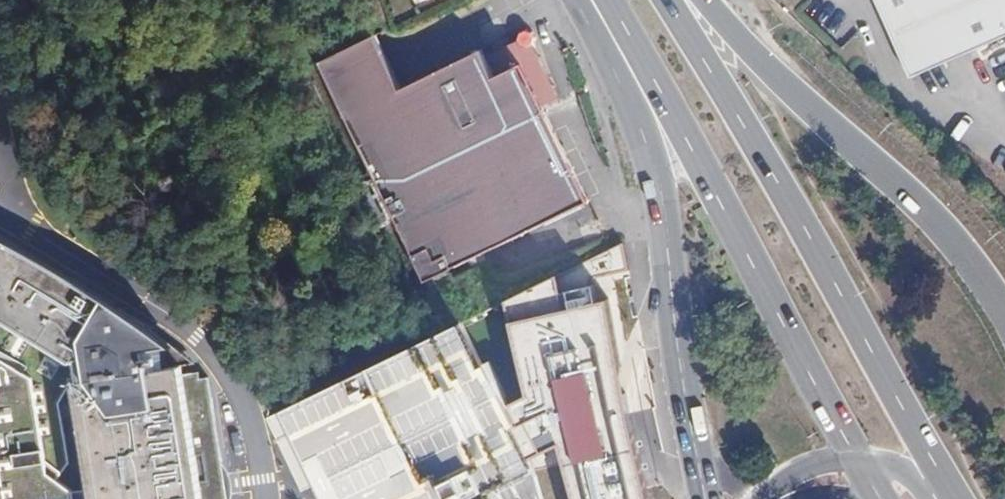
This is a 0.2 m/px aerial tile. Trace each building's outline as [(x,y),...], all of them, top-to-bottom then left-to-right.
[(910,75),(1004,33),(1004,0),(878,0),(910,75)] [(540,97),(556,90),(534,51),(536,49),(537,45),(537,40),(535,36),(532,34),(527,32),(524,32),(521,33),(518,34),(516,38),(516,42),(516,44),(515,45),(495,55),(502,68),(492,72),(484,57),(482,54),(401,96),(374,46),(317,75),(371,176),(540,97)] [(502,195),(575,164),(540,97),(371,176),(407,244),(502,195)] [(432,290),(596,203),(575,164),(502,195),(407,244),(432,290)] [(178,364),(166,366),(162,342),(174,340),(134,311),(76,276),(0,236),(0,316),(75,359),(78,379),(70,381),(88,498),(200,498),(178,364)] [(608,256),(510,306),(561,498),(670,498),(608,256)] [(52,380),(59,364),(42,356),(35,371),(52,380)] [(52,474),(56,473),(42,379),(0,357),(0,498),(57,498),(52,474)]
